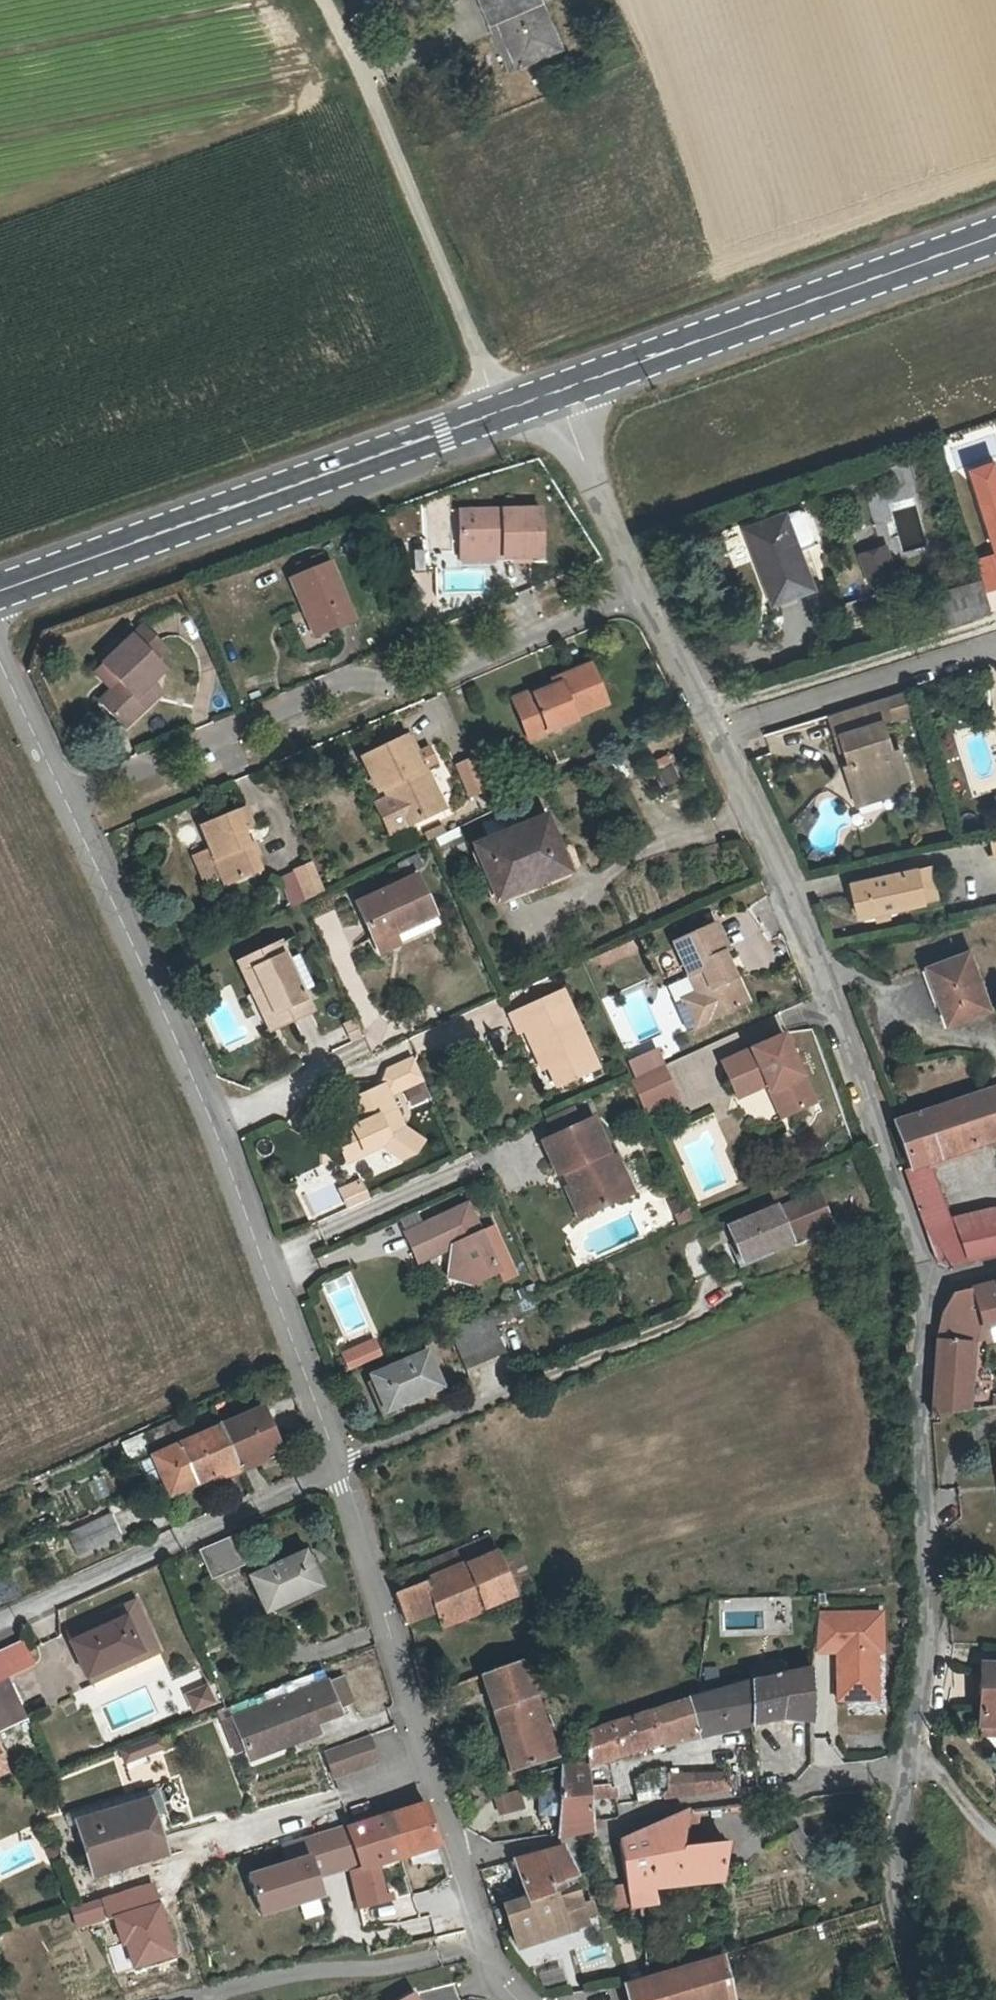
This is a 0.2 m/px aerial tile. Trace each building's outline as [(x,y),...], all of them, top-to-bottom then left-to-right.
[(487,24),(496,20),(514,67),(555,49),(536,0),(478,0),(487,24)] [(995,549),(995,464),(971,472),(995,549)] [(572,487),(564,475),(555,481),(564,494),(572,487)] [(578,502),(572,493),(566,497),(572,506),(578,502)] [(459,509),(460,548),(503,547),(504,556),(544,555),(542,506),(459,509)] [(801,508),(743,530),(755,561),(759,560),(775,602),(810,588),(795,548),(814,540),(801,508)] [(883,544),(856,553),(866,582),(893,573),(883,544)] [(461,557),(504,556),(503,547),(460,548),(461,557)] [(978,561),(988,590),(995,588),(995,555),(978,561)] [(354,621),(330,565),(290,582),(315,638),(354,621)] [(928,595),(938,627),(990,610),(980,578),(928,595)] [(146,630),(137,641),(160,663),(170,653),(146,630)] [(124,689),(116,696),(105,707),(130,732),(149,712),(142,704),(158,687),(171,674),(160,663),(137,641),(106,671),(124,689)] [(550,681),(552,687),(513,704),(528,740),(575,720),(573,717),(604,705),(588,666),(550,681)] [(99,678),(116,696),(124,689),(106,671),(99,678)] [(166,695),(158,687),(142,704),(149,712),(166,695)] [(906,687),(883,695),(826,712),(831,731),(836,729),(842,748),(848,746),(851,755),(845,757),(841,759),(851,792),(875,785),(878,792),(897,786),(895,779),(891,766),(903,761),(897,743),(890,746),(881,718),(912,709),(906,687)] [(837,749),(842,748),(836,729),(831,731),(837,749)] [(378,793),(383,790),(390,787),(408,825),(440,809),(421,769),(418,770),(403,739),(362,759),(378,793)] [(842,748),(845,757),(851,755),(848,746),(842,748)] [(669,752),(652,759),(663,786),(681,778),(669,752)] [(469,796),(483,791),(471,761),(457,766),(469,796)] [(907,776),(903,761),(891,766),(895,779),(907,776)] [(854,800),(878,792),(875,785),(851,792),(854,800)] [(401,829),(408,825),(390,787),(383,790),(401,829)] [(199,829),(209,852),(220,879),(224,887),(258,872),(253,859),(248,847),(243,833),(253,828),(245,810),(199,829)] [(538,875),(541,883),(562,872),(543,821),(473,848),(491,895),(538,875)] [(987,836),(991,855),(995,854),(995,834),(987,836)] [(253,845),(248,847),(253,859),(258,856),(253,845)] [(212,882),(220,879),(209,852),(201,855),(212,882)] [(930,863),(919,866),(923,884),(934,882),(930,863)] [(299,883),(306,902),(324,893),(312,865),(295,873),(299,883)] [(923,884),(919,866),(851,879),(859,913),(876,910),(889,907),(937,897),(934,882),(923,884)] [(414,879),(354,906),(374,955),(434,928),(414,879)] [(298,906),(306,902),(299,883),(284,889),(292,908),(298,906)] [(890,915),(889,907),(876,910),(878,917),(890,915)] [(691,980),(728,963),(722,952),(727,949),(714,921),(673,940),(691,980)] [(275,948),(235,965),(247,995),(241,997),(258,1035),(307,1015),(275,948)] [(990,1004),(972,951),(932,964),(950,1018),(990,1004)] [(745,1002),(728,963),(691,980),(697,992),(694,999),(702,1016),(709,1019),(745,1002)] [(694,999),(697,992),(682,999),(694,1025),(709,1019),(702,1016),(694,999)] [(542,1049),(577,1033),(559,993),(506,1017),(514,1035),(520,1032),(527,1045),(537,1040),(542,1049)] [(351,1045),(361,1040),(353,1022),(343,1027),(351,1045)] [(739,1096),(769,1083),(781,1114),(815,1100),(786,1031),(723,1058),(739,1096)] [(594,1070),(577,1033),(542,1049),(559,1086),(594,1070)] [(537,1040),(527,1045),(539,1071),(544,1069),(553,1089),(559,1086),(537,1040)] [(644,1055),(628,1062),(635,1077),(647,1072),(651,1070),(644,1055)] [(339,1142),(398,1115),(390,1095),(423,1080),(413,1057),(387,1069),(382,1083),(347,1099),(356,1124),(335,1133),(339,1142)] [(659,1102),(647,1072),(635,1077),(629,1080),(642,1109),(659,1102)] [(965,1099),(981,1144),(995,1139),(995,1089),(965,1099)] [(965,1099),(937,1108),(948,1141),(922,1149),(926,1162),(928,1162),(981,1144),(965,1099)] [(546,1117),(553,1134),(578,1124),(570,1106),(546,1117)] [(904,1170),(927,1228),(950,1219),(928,1162),(926,1162),(922,1149),(948,1141),(937,1108),(895,1122),(909,1168),(904,1170)] [(402,1126),(398,1115),(339,1142),(346,1159),(370,1148),(368,1143),(377,1139),(404,1159),(409,1156),(421,1141),(402,1126)] [(569,1168),(575,1183),(588,1211),(617,1198),(623,1195),(628,1193),(621,1175),(613,1157),(608,1158),(590,1119),(578,1124),(553,1134),(540,1140),(555,1174),(561,1171),(569,1168)] [(561,1171),(568,1186),(575,1183),(569,1168),(561,1171)] [(360,1181),(341,1190),(348,1206),(367,1197),(360,1181)] [(575,1183),(568,1186),(561,1188),(574,1218),(588,1211),(575,1183)] [(783,1209),(796,1239),(837,1221),(823,1190),(783,1209)] [(676,1225),(690,1219),(681,1199),(668,1205),(676,1225)] [(783,1209),(781,1203),(732,1225),(748,1262),(796,1239),(783,1209)] [(449,1251),(450,1252),(466,1287),(496,1274),(466,1206),(404,1235),(411,1253),(429,1245),(433,1257),(449,1251)] [(927,1228),(940,1261),(949,1267),(976,1260),(995,1255),(995,1212),(950,1219),(927,1228)] [(416,1265),(433,1257),(429,1245),(411,1253),(416,1265)] [(446,1279),(466,1287),(450,1252),(446,1279)] [(981,1286),(985,1310),(995,1307),(995,1282),(981,1286)] [(939,1338),(971,1342),(976,1342),(995,1337),(995,1307),(985,1310),(981,1286),(954,1293),(945,1311),(939,1338)] [(493,1322),(488,1310),(448,1327),(464,1366),(504,1349),(493,1322)] [(967,1411),(971,1342),(939,1338),(934,1415),(936,1415),(967,1411)] [(340,1358),(346,1372),(379,1358),(373,1344),(340,1358)] [(440,1385),(425,1351),(372,1376),(386,1409),(440,1385)] [(277,1450),(259,1410),(218,1428),(235,1468),(277,1450)] [(165,1426),(139,1436),(145,1452),(171,1441),(165,1426)] [(155,1474),(165,1498),(235,1468),(218,1428),(149,1458),(155,1474)] [(149,1458),(146,1452),(145,1452),(127,1460),(136,1482),(155,1474),(149,1458)] [(118,1536),(109,1516),(64,1536),(71,1555),(118,1536)] [(237,1568),(226,1539),(196,1552),(207,1580),(237,1568)] [(436,1611),(443,1627),(513,1598),(494,1553),(423,1582),(417,1566),(394,1574),(400,1592),(397,1592),(394,1594),(406,1622),(436,1611)] [(318,1588),(303,1554),(250,1579),(265,1612),(318,1588)] [(71,1644),(86,1677),(140,1653),(145,1661),(159,1655),(135,1602),(74,1628),(79,1640),(71,1644)] [(876,1691),(875,1653),(881,1653),(881,1614),(818,1614),(815,1653),(837,1653),(837,1701),(859,1701),(859,1691),(876,1691)] [(67,1632),(71,1644),(79,1640),(74,1628),(67,1632)] [(0,1646),(0,1674),(6,1671),(29,1660),(19,1637),(0,1646)] [(90,1685),(145,1661),(140,1653),(86,1677),(90,1685)] [(527,1670),(534,1667),(531,1657),(481,1675),(511,1771),(553,1757),(527,1670)] [(982,1726),(995,1726),(995,1665),(981,1665),(982,1726)] [(646,1711),(655,1738),(661,1735),(663,1743),(780,1718),(811,1723),(812,1668),(753,1680),(696,1696),(646,1711)] [(27,1715),(6,1671),(0,1674),(0,1727),(27,1715)] [(336,1707),(328,1685),(327,1682),(323,1672),(297,1683),(301,1692),(233,1719),(234,1721),(245,1748),(246,1750),(282,1737),(284,1743),(317,1730),(315,1723),(339,1713),(336,1707)] [(342,1679),(328,1685),(336,1707),(351,1701),(342,1679)] [(215,1701),(209,1687),(191,1695),(197,1708),(215,1701)] [(859,1691),(859,1701),(876,1701),(876,1691),(859,1691)] [(585,1733),(588,1764),(611,1757),(657,1742),(655,1738),(646,1711),(595,1725),(596,1729),(585,1733)] [(245,1748),(234,1721),(224,1725),(235,1752),(245,1748)] [(982,1726),(982,1738),(995,1738),(995,1726),(982,1726)] [(155,1734),(122,1746),(127,1761),(160,1749),(155,1734)] [(373,1735),(329,1750),(338,1775),(381,1760),(373,1735)] [(282,1737),(246,1750),(250,1760),(285,1746),(284,1743),(282,1737)] [(614,1788),(611,1757),(588,1764),(585,1764),(587,1782),(590,1781),(590,1788),(605,1786),(606,1789),(614,1788)] [(587,1782),(585,1764),(561,1766),(561,1792),(560,1815),(559,1836),(564,1835),(576,1833),(593,1830),(592,1820),(590,1788),(590,1781),(587,1782)] [(694,1777),(696,1794),(729,1790),(728,1778),(733,1777),(732,1771),(694,1777)] [(696,1794),(694,1777),(668,1773),(669,1786),(661,1799),(696,1794)] [(560,1815),(561,1792),(539,1792),(539,1815),(560,1815)] [(520,1808),(516,1794),(501,1798),(505,1812),(520,1808)] [(152,1802),(80,1822),(95,1875),(167,1855),(152,1802)] [(358,1864),(359,1867),(385,1861),(439,1845),(425,1804),(346,1827),(358,1864)] [(627,1884),(630,1907),(630,1910),(643,1906),(642,1899),(641,1890),(722,1878),(725,1844),(681,1849),(684,1813),(620,1842),(622,1853),(623,1858),(627,1884)] [(358,1864),(346,1827),(345,1825),(281,1845),(288,1865),(248,1877),(260,1915),(321,1896),(310,1863),(320,1860),(325,1875),(358,1864)] [(809,1849),(795,1827),(783,1834),(796,1857),(809,1849)] [(515,1861),(527,1897),(571,1879),(574,1877),(562,1848),(554,1850),(539,1854),(522,1858),(515,1861)] [(350,1870),(357,1904),(392,1895),(385,1861),(359,1867),(350,1870)] [(515,1861),(503,1864),(516,1902),(527,1897),(515,1861)] [(571,1879),(527,1897),(516,1902),(505,1905),(519,1948),(578,1927),(577,1925),(585,1923),(582,1913),(591,1909),(588,1900),(578,1902),(571,1879)] [(152,1883),(103,1899),(109,1918),(114,1917),(122,1943),(126,1942),(134,1967),(177,1954),(160,1902),(158,1902),(152,1883)] [(630,1907),(627,1884),(611,1887),(614,1909),(630,1907)] [(99,1900),(73,1908),(78,1927),(105,1918),(99,1900)] [(658,1975),(664,1999),(692,1999),(696,1999),(726,1999),(730,1999),(720,1957),(686,1967),(658,1975)] [(658,1975),(648,1978),(626,1984),(628,1996),(629,1999),(664,1999),(658,1975)]
